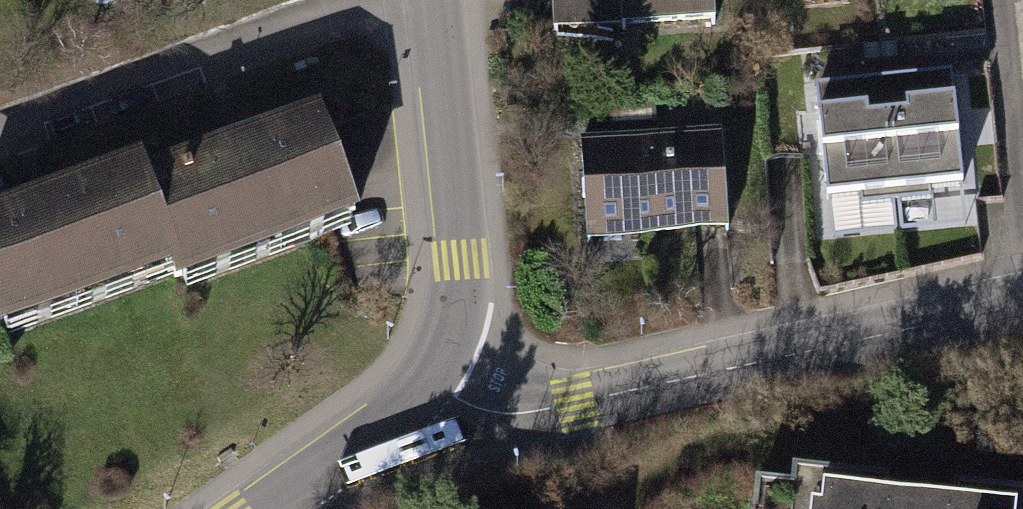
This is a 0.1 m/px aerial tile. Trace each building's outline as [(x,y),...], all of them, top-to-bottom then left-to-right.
[(544,28),(700,17),(698,0),(542,0),(544,28)] [(884,83),(895,187),(961,181),(951,76),(884,83)] [(818,89),(828,194),(895,187),(884,83),(818,89)] [(0,208),(0,316),(340,218),(313,106),(0,208)] [(721,121),(566,128),(571,240),(726,233),(721,121)] [(753,492),(752,508),(934,508),(848,501),(753,492)]
